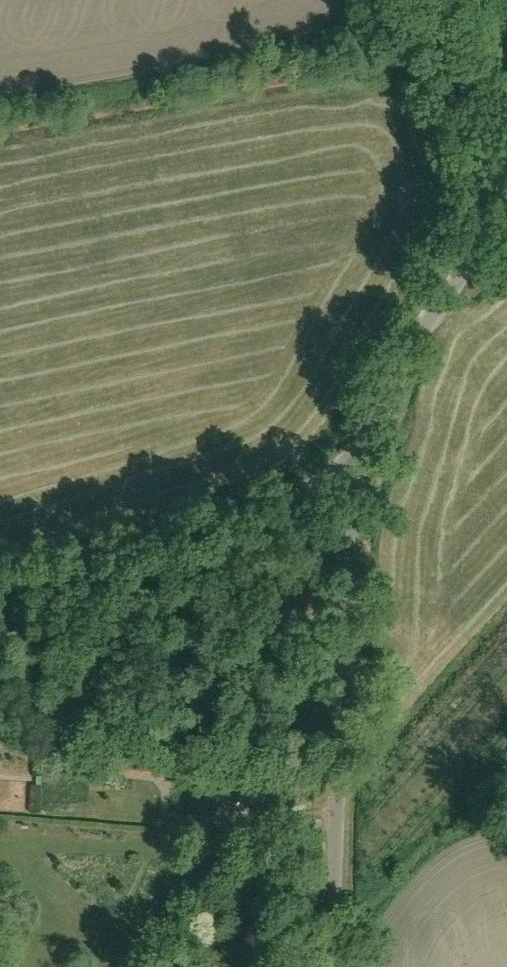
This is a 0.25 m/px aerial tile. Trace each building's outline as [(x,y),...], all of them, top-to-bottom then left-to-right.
[(144,776),(172,779),(174,760),(145,757),(144,776)]
